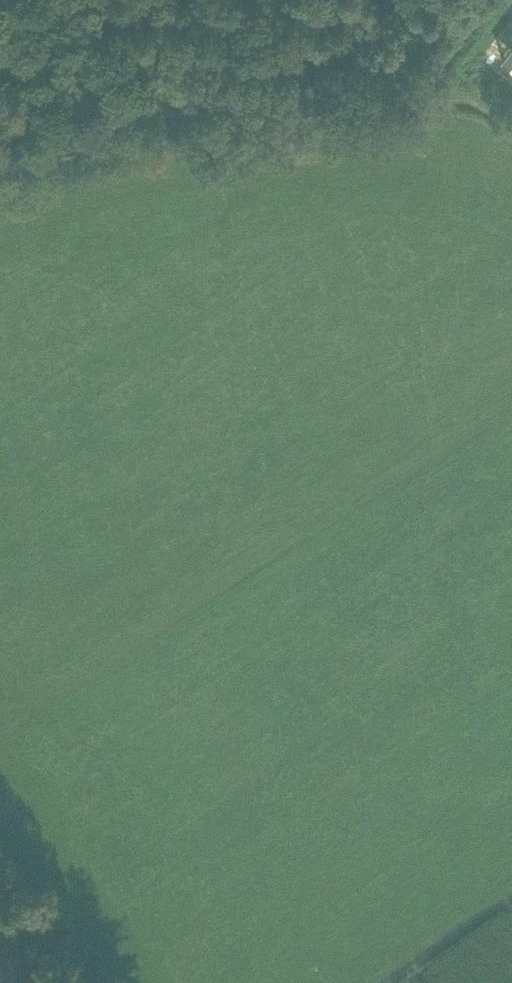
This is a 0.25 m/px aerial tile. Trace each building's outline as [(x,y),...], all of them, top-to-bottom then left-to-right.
[(501,57),(511,65),(511,43),(501,57)]
